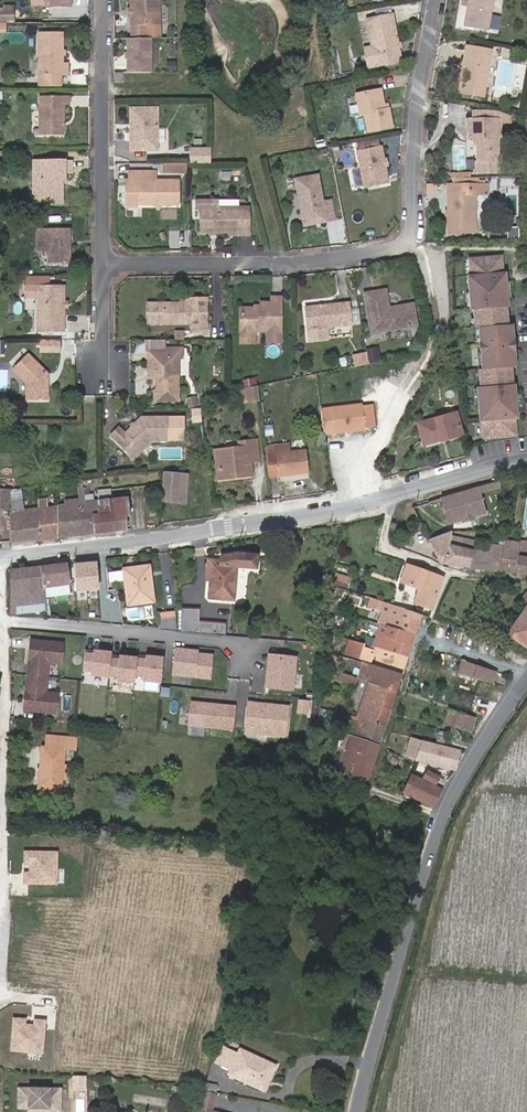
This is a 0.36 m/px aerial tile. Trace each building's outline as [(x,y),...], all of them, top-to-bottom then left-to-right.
[(51,14),(72,14),(72,0),(76,0),(51,0),(51,14)] [(497,11),(499,1),(490,0),(473,0),(473,7),(470,7),(464,43),(488,47),(493,10),(497,11)] [(133,11),(133,17),(133,24),(132,25),(131,41),(146,41),(146,32),(159,33),(159,1),(132,1),(132,10),(133,11)] [(0,15),(0,28),(13,29),(13,15),(0,15)] [(374,56),(377,73),(401,69),(393,24),(370,28),(374,56)] [(40,38),(40,80),(68,81),(68,68),(63,68),(63,38),(40,38)] [(151,45),(129,46),(129,80),(152,80),(151,45)] [(377,73),(374,56),(367,57),(370,75),(377,73)] [(468,83),(472,62),(468,61),(464,82),(468,83)] [(493,65),(472,62),(468,83),(464,82),(460,105),(485,109),(493,65)] [(176,69),(168,69),(168,78),(176,77),(176,69)] [(124,80),(115,79),(115,88),(124,88),(124,80)] [(371,140),(393,136),(390,116),(385,116),(382,99),(359,104),(363,124),(368,123),(371,140)] [(42,102),(42,139),(63,139),(63,111),(67,111),(66,102),(42,102)] [(132,150),(131,157),(159,157),(158,116),(134,116),(135,149),(132,150)] [(471,133),(468,133),(468,141),(471,141),(471,150),(480,150),(480,173),(499,173),(500,136),(513,136),(513,129),(496,124),(471,124),(471,133)] [(210,151),(191,151),(192,171),(210,170),(210,151)] [(388,176),(387,170),(385,156),(362,161),(368,197),(391,193),(388,176)] [(34,168),(34,195),(39,198),(39,208),(63,208),(62,188),(64,187),(64,180),(71,180),(71,169),(34,168)] [(187,171),(164,171),(164,180),(187,180),(187,171)] [(480,173),(475,173),(475,184),(499,184),(499,173),(480,173)] [(127,211),(178,211),(178,187),(156,187),(156,177),(130,177),(130,188),(127,188),(127,211)] [(297,190),(300,212),(303,212),(307,233),(324,230),(326,232),(334,230),(330,212),(322,213),(318,187),(297,190)] [(491,195),(451,197),(454,245),(480,244),(478,205),(491,204),(491,195)] [(200,216),(201,240),(230,239),(230,242),(250,241),(250,215),(218,215),(218,207),(195,208),(195,216),(200,216)] [(65,246),(67,244),(67,237),(36,237),(35,256),(48,256),(48,269),(67,268),(67,256),(65,254),(65,246)] [(484,452),(518,450),(517,432),(519,432),(517,398),(515,398),(514,380),(518,379),(515,336),(511,336),(510,319),(511,319),(509,285),(507,285),(506,269),(472,271),(474,287),(471,287),(474,322),(476,322),(477,339),(480,339),(483,382),(480,382),(481,400),(480,400),(478,400),(480,435),(483,435),(484,452)] [(36,304),(36,323),(43,323),(43,339),(63,340),(63,316),(63,309),(63,292),(24,292),(25,304),(36,304)] [(387,298),(366,302),(373,341),(417,333),(413,312),(395,316),(395,318),(390,319),(387,298)] [(185,305),(147,304),(147,316),(162,316),(161,324),(191,324),(191,333),(204,333),(205,300),(185,300),(185,305)] [(242,317),(242,338),(266,339),(266,350),(280,350),(280,307),(272,307),(272,312),(260,311),(260,317),(242,317)] [(353,333),(351,311),(307,314),(309,347),(328,346),(328,335),(353,333)] [(173,342),(182,342),(183,333),(174,333),(173,342)] [(256,339),(242,338),(241,351),(255,351),(256,339)] [(140,354),(148,361),(148,367),(150,371),(150,382),(156,382),(156,407),(177,407),(178,358),(178,350),(164,349),(164,340),(140,340),(140,354)] [(60,361),(60,348),(39,348),(39,361),(60,361)] [(365,356),(368,369),(376,368),(374,354),(365,356)] [(368,372),(366,360),(355,362),(357,373),(368,372)] [(44,387),(47,387),(47,382),(28,362),(13,376),(26,391),(26,407),(47,408),(47,394),(44,393),(44,387)] [(239,395),(249,392),(248,385),(238,387),(239,395)] [(256,393),(239,396),(241,408),(257,405),(256,393)] [(375,435),(372,411),(361,413),(364,436),(375,435)] [(364,436),(361,413),(319,418),(322,441),(364,436)] [(117,429),(109,436),(131,458),(149,441),(164,441),(165,421),(138,420),(123,435),(117,429)] [(425,452),(462,441),(455,420),(419,431),(425,452)] [(238,476),(239,480),(249,479),(248,465),(257,463),(255,441),(244,442),(245,449),(238,449),(216,452),(218,478),(238,476)] [(273,449),(274,456),(285,455),(284,447),(273,449)] [(274,456),(273,449),(265,450),(268,479),(308,473),(305,452),(285,455),(274,456)] [(161,504),(184,506),(186,477),(163,475),(161,504)] [(238,476),(218,478),(219,487),(239,480),(238,476)] [(477,488),(439,498),(446,523),(484,513),(478,492),(499,486),(499,483),(477,488)] [(81,535),(96,533),(94,516),(98,514),(97,502),(85,504),(83,485),(77,485),(78,505),(81,535)] [(94,516),(96,533),(126,530),(123,500),(97,502),(98,514),(94,516)] [(81,535),(78,505),(57,507),(58,538),(81,535)] [(38,540),(37,509),(17,511),(16,506),(9,507),(9,509),(10,544),(38,540)] [(57,507),(37,509),(38,540),(58,538),(57,507)] [(450,543),(451,542),(451,540),(450,537),(427,541),(442,569),(450,544),(450,543)] [(475,547),(451,542),(450,543),(450,544),(442,569),(470,573),(475,547)] [(503,555),(503,553),(475,547),(470,573),(473,574),(500,577),(503,555)] [(504,547),(503,550),(503,553),(503,555),(500,577),(526,581),(526,550),(504,547)] [(212,586),(210,602),(234,604),(237,572),(258,574),(259,561),(241,559),(238,559),(223,560),(222,563),(221,569),(214,568),(212,586)] [(221,569),(222,563),(207,562),(206,585),(212,586),(214,568),(221,569)] [(39,569),(39,575),(41,589),(66,588),(64,567),(39,569)] [(400,585),(420,593),(423,594),(418,608),(430,613),(442,583),(406,568),(400,585)] [(122,569),(109,571),(110,581),(124,579),(122,569)] [(76,591),(87,592),(86,570),(75,570),(76,591)] [(43,622),(41,589),(39,575),(11,576),(11,613),(25,614),(25,622),(43,622)] [(128,578),(132,613),(159,610),(155,575),(128,578)] [(509,641),(526,653),(526,601),(525,600),(518,610),(520,612),(515,619),(521,623),(509,641)] [(410,637),(412,638),(418,619),(413,617),(392,611),(390,610),(390,613),(383,611),(379,622),(386,625),(385,629),(409,637),(410,637)] [(180,631),(180,632),(198,634),(199,626),(200,612),(197,612),(196,612),(182,611),(181,621),(181,624),(180,631)] [(25,614),(11,613),(10,621),(25,622),(25,614)] [(157,616),(157,633),(168,634),(167,615),(157,616)] [(199,626),(198,634),(213,635),(214,628),(199,626)] [(405,661),(412,638),(410,637),(409,637),(385,629),(378,652),(381,653),(384,654),(386,654),(388,655),(389,655),(391,656),(393,656),(398,658),(405,661)] [(360,665),(363,666),(370,669),(372,669),(383,673),(385,674),(395,677),(398,678),(399,678),(405,661),(398,658),(393,656),(391,656),(389,655),(388,655),(386,654),(384,654),(381,653),(378,652),(377,652),(364,648),(362,647),(356,646),(355,645),(350,662),(352,663),(355,664),(360,665)] [(478,655),(488,658),(491,647),(481,645),(478,655)] [(28,646),(21,716),(54,720),(56,699),(45,698),(45,700),(41,699),(41,697),(44,697),(46,669),(44,669),(45,666),(48,667),(48,669),(59,670),(61,649),(28,646)] [(182,653),(173,652),(170,678),(208,682),(210,658),(195,657),(182,656),(182,653)] [(98,655),(97,658),(91,657),(82,656),(81,674),(89,675),(89,679),(106,681),(106,679),(108,662),(109,656),(98,655)] [(291,691),(294,659),(267,656),(266,666),(267,668),(267,671),(265,672),(263,689),(291,691)] [(124,660),(123,663),(116,662),(108,662),(106,679),(115,680),(114,684),(132,686),(133,679),(135,661),(124,660)] [(150,660),(150,663),(143,662),(135,661),(133,679),(141,680),(141,684),(158,686),(161,661),(150,660)] [(457,678),(491,689),(495,677),(461,665),(457,678)] [(358,684),(366,687),(370,688),(374,689),(378,691),(383,692),(394,696),(399,678),(398,678),(395,677),(385,674),(383,673),(372,669),(370,669),(363,666),(357,683),(358,684)] [(351,701),(360,704),(389,713),(394,696),(383,692),(378,691),(374,689),(370,688),(366,687),(363,694),(354,692),(351,701)] [(360,704),(354,721),(383,730),(389,713),(360,704)] [(234,709),(189,705),(187,728),(232,733),(234,709)] [(253,709),(245,708),(243,729),(266,731),(266,736),(285,738),(288,708),(269,706),(269,707),(254,706),(253,709)] [(470,739),(475,725),(449,716),(445,732),(470,739)] [(351,741),(377,749),(383,730),(354,721),(346,719),(343,728),(350,731),(347,739),(351,741)] [(347,739),(343,752),(371,761),(373,762),(377,749),(351,741),(347,739)] [(73,743),(44,741),(44,752),(40,751),(38,774),(43,774),(41,793),(59,795),(62,753),(72,754),(73,743)] [(417,764),(455,774),(457,771),(459,758),(411,745),(408,759),(417,762),(417,764)] [(348,778),(366,784),(373,762),(371,761),(343,752),(342,754),(338,766),(350,770),(349,775),(349,776),(348,778)] [(62,753),(59,795),(69,795),(72,754),(62,753)] [(335,774),(348,778),(349,776),(349,775),(350,770),(338,766),(335,773),(335,774)] [(436,802),(441,794),(411,780),(407,788),(413,791),(419,794),(421,795),(436,802)] [(413,791),(407,788),(403,796),(433,810),(436,802),(421,795),(419,794),(413,791)] [(24,848),(23,862),(27,862),(25,881),(56,883),(58,850),(24,848)] [(44,1052),(46,1020),(26,1018),(26,1016),(13,1015),(10,1050),(44,1052)] [(260,1067),(263,1062),(240,1050),(238,1056),(260,1067)] [(260,1067),(238,1056),(227,1051),(220,1067),(229,1072),(227,1076),(263,1093),(276,1068),(263,1062),(260,1067)] [(18,1111),(58,1111),(58,1094),(18,1094),(18,1111)]
